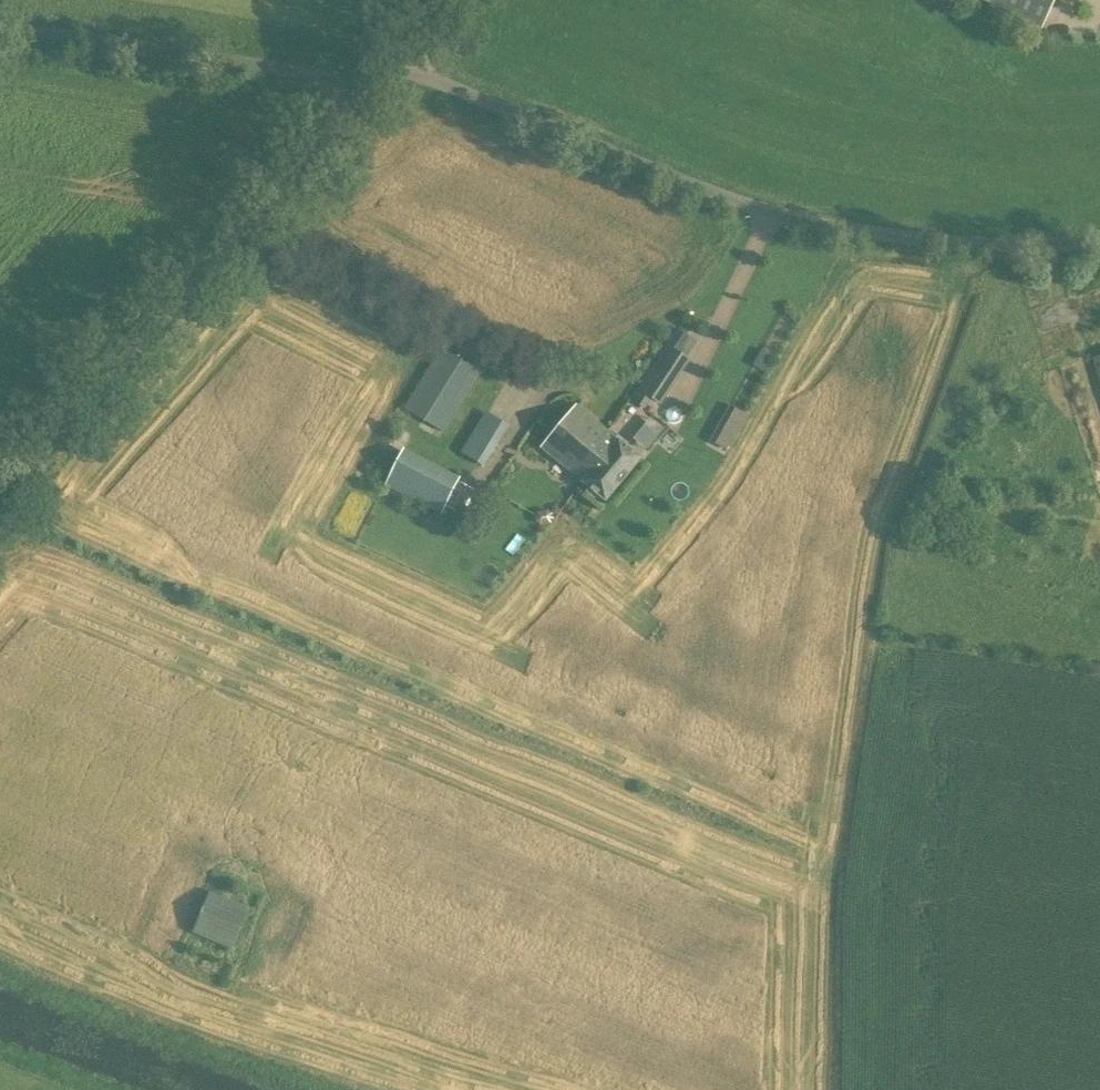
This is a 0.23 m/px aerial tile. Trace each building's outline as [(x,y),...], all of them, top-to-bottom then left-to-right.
[(1041,29),(1054,0),(978,0),(1041,29)] [(444,434),(482,373),(441,348),(403,409),(444,434)] [(650,372),(638,389),(659,402),(670,385),(650,372)] [(636,401),(626,413),(627,414),(619,423),(637,439),(642,433),(651,441),(663,428),(644,411),(645,410),(636,401)] [(730,451),(750,414),(730,403),(710,440),(730,451)] [(541,448),(573,474),(586,459),(576,451),(598,424),(576,406),(541,448)] [(504,435),(503,435),(480,421),(461,452),(484,468),(504,435)] [(640,459),(598,424),(576,451),(586,459),(573,474),(584,483),(584,482),(606,500),(640,459)] [(445,503),(457,509),(471,480),(399,447),(382,484),(442,511),(445,503)] [(233,951),(250,909),(209,893),(193,933),(233,951)]
